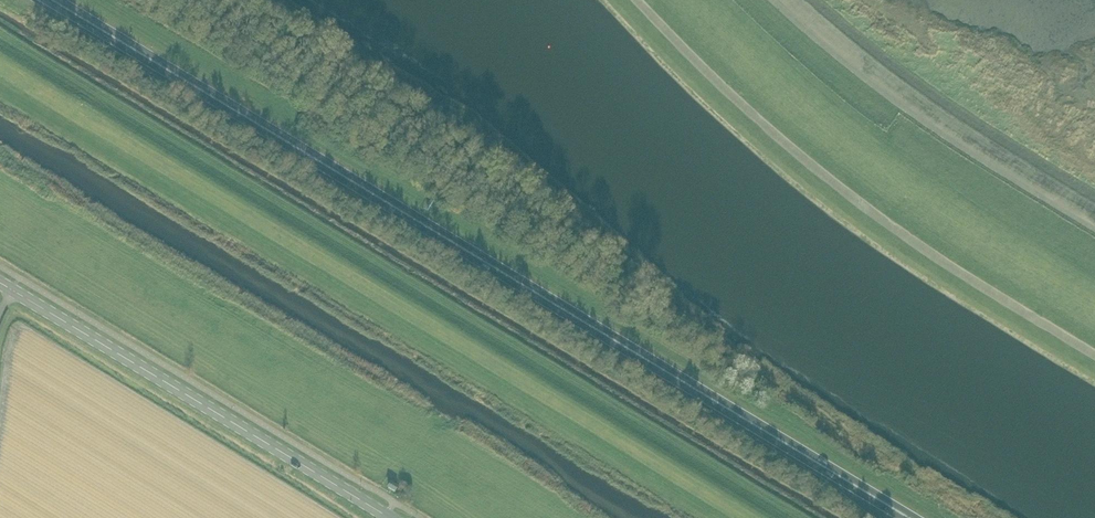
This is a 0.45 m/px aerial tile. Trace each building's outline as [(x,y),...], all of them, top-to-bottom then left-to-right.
[(392,483),(389,488),(396,492),(398,487),(392,483)]
